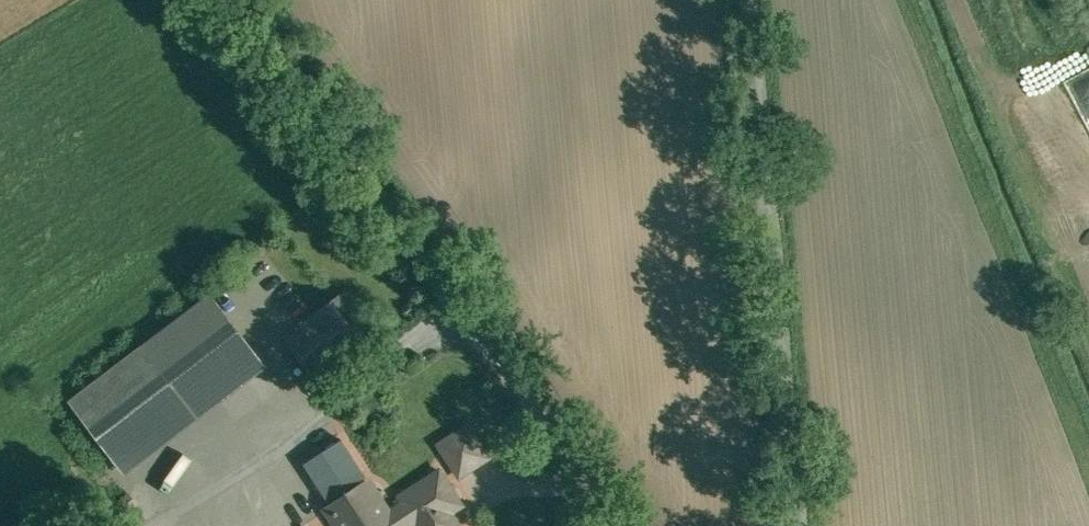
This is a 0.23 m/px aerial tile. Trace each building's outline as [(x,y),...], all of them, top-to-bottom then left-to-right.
[(1076,80),(1088,110),(1088,74),(1076,80)] [(127,352),(192,303),(178,284),(163,296),(160,292),(138,308),(146,319),(118,340),(127,352)] [(372,323),(347,288),(316,311),(329,330),(321,336),(319,333),(295,350),(308,368),(340,345),(341,346),(372,323)] [(213,293),(143,346),(187,405),(257,352),(213,293)] [(143,346),(72,400),(116,459),(187,405),(143,346)] [(489,456),(469,424),(440,443),(461,474),(489,456)] [(401,494),(403,498),(418,520),(421,525),(451,525),(445,516),(464,503),(441,468),(401,494)] [(349,479),(336,487),(335,492),(340,500),(358,488),(353,480),(349,479)] [(328,508),(340,525),(400,525),(390,510),(371,480),(340,500),(328,508)] [(405,501),(390,510),(400,525),(409,525),(418,520),(405,501)]
